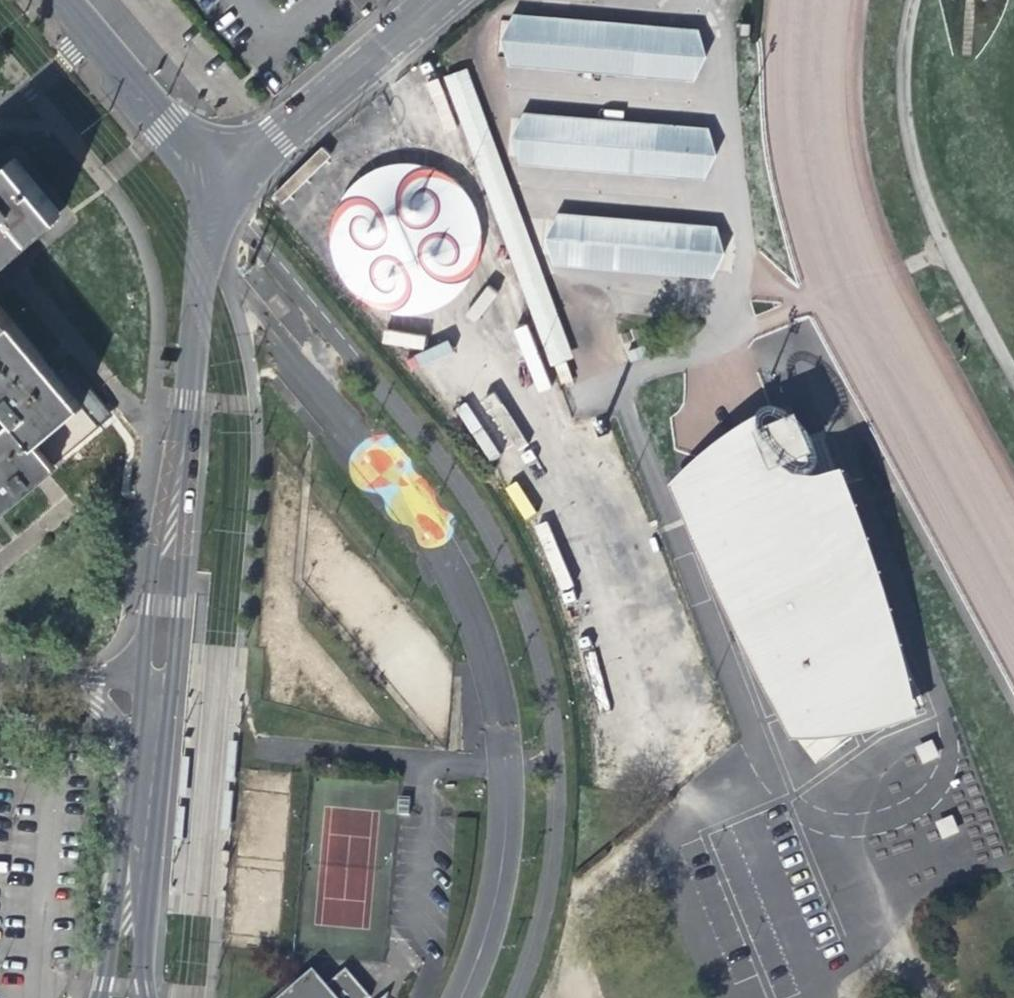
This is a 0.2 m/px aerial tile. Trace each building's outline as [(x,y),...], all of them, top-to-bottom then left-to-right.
[(510,59),(694,74),(698,36),(513,21),(510,59)] [(574,357),(467,68),(460,71),(566,360),(574,357)] [(460,71),(446,76),(552,365),(566,360),(460,71)] [(709,134),(523,119),(520,157),(706,173),(709,134)] [(46,220),(0,167),(0,258),(46,220)] [(423,219),(435,227),(383,245),(383,257),(333,256),(342,261),(375,262),(364,278),(346,273),(354,293),(375,307),(390,312),(404,307),(417,316),(429,298),(438,295),(448,301),(448,302),(477,258),(478,199),(471,222),(462,216),(467,208),(457,202),(457,192),(451,176),(423,168),(390,167),(376,172),(411,195),(411,213),(424,193),(423,219)] [(716,233),(556,219),(553,258),(713,271),(716,233)] [(9,419),(0,426),(0,506),(48,466),(29,443),(76,404),(0,314),(0,408),(9,419)] [(795,325),(800,336),(803,341),(819,333),(810,317),(795,325)] [(762,643),(723,549),(748,538),(753,536),(742,509),(751,506),(735,468),(767,455),(762,442),(793,429),(797,442),(802,440),(789,405),(743,431),(713,451),(670,489),(718,599),(751,669),(791,743),(816,743),(856,738),(881,733),(918,722),(911,685),(880,578),(844,477),(813,484),(853,591),(843,595),(879,694),(889,690),(899,718),(852,737),(841,709),(840,709),(828,714),(828,713),(818,717),(814,706),(823,702),(815,682),(783,695),(770,663),(762,643)] [(813,484),(797,442),(793,429),(762,442),(767,455),(735,468),(751,506),(742,509),(753,536),(748,538),(723,549),(762,643),(775,638),(783,658),(770,663),(783,695),(815,682),(823,702),(814,706),(818,717),(828,713),(828,714),(840,709),(841,709),(879,694),(843,595),(853,591),(813,484)] [(521,515),(531,511),(519,482),(509,486),(521,515)] [(783,658),(775,638),(762,643),(770,663),(783,658)] [(899,718),(889,690),(879,694),(841,709),(852,737),(899,718)] [(931,739),(915,747),(923,763),(938,755),(931,739)] [(412,799),(401,798),(400,813),(411,814),(412,799)] [(366,996),(343,969),(324,986),(310,997),(297,981),(295,982),(276,997),(363,997),(366,996)] [(310,970),(297,981),(310,997),(324,986),(310,970)]
